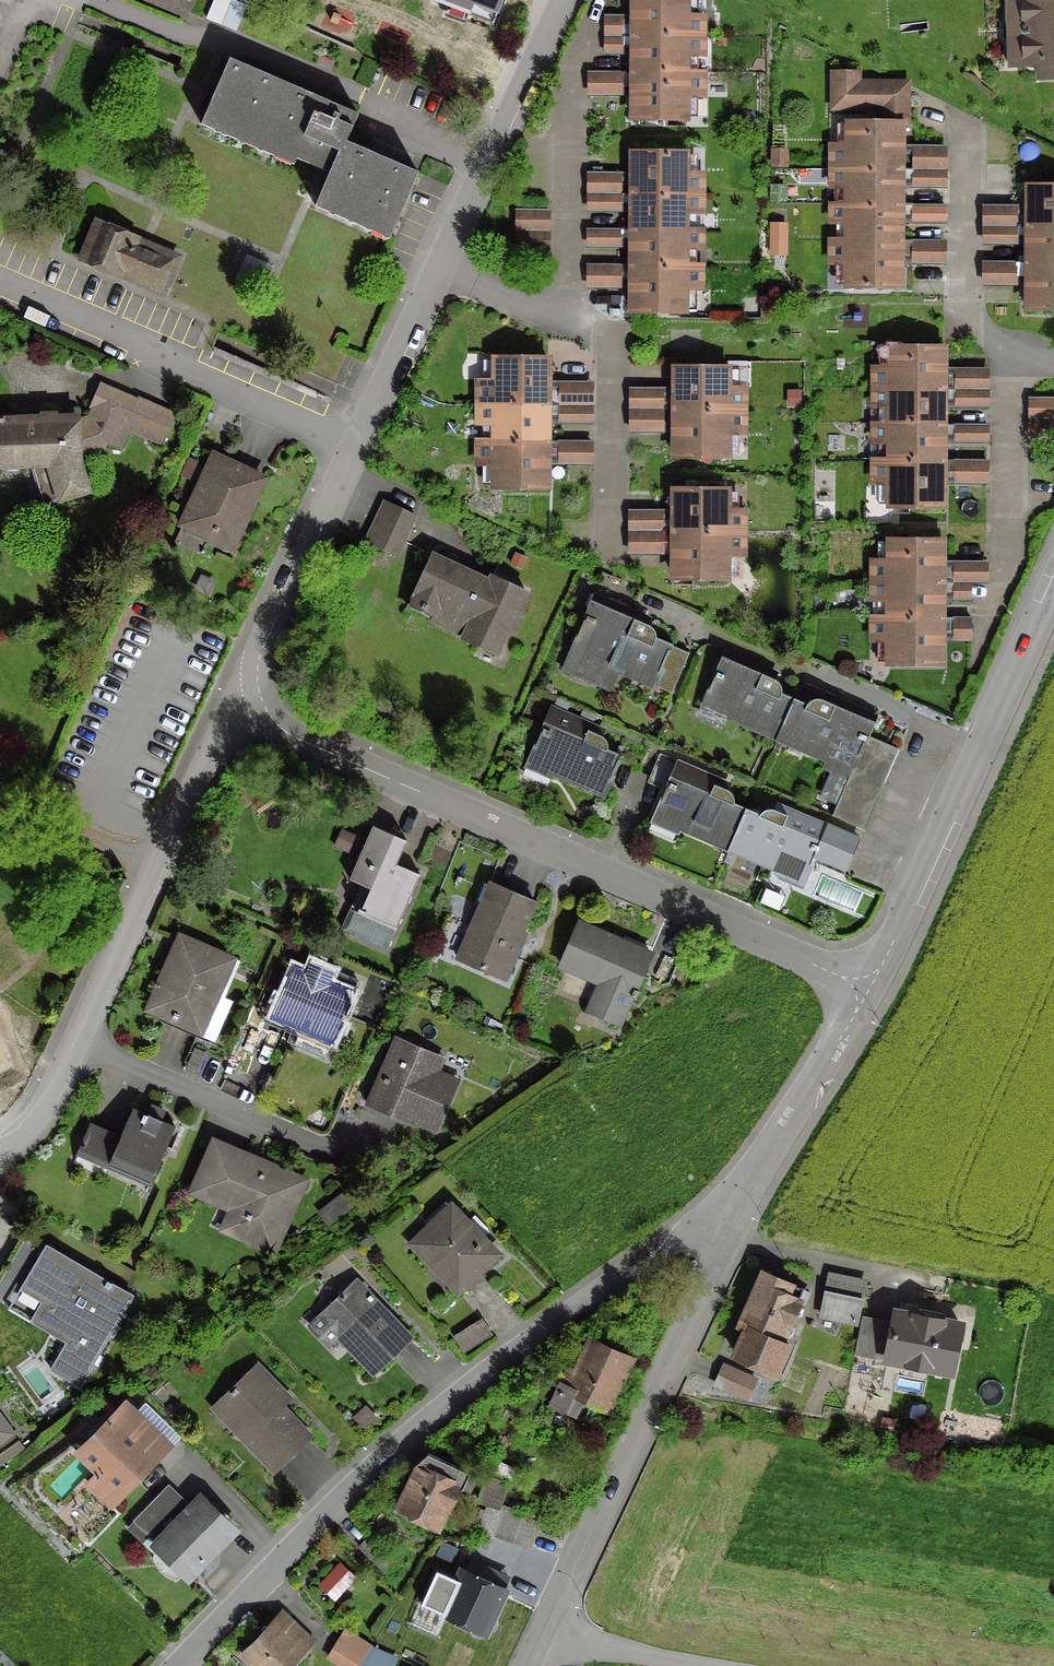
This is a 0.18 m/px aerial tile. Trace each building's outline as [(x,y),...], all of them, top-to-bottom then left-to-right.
[(143,0),(158,7),(160,3),(182,13),(187,0),(143,0)] [(226,0),(212,0),(204,19),(233,31),(243,7),(226,0)] [(432,1),(466,14),(463,21),(463,22),(470,4),(494,13),(499,0),(433,0),(432,1)] [(631,35),(619,35),(619,37),(699,37),(699,16),(703,16),(703,0),(631,0),(631,35)] [(1018,25),(1004,26),(1006,66),(1035,65),(1036,80),(1053,79),(1053,0),(1017,0),(1018,25)] [(699,59),(699,37),(619,37),(619,38),(631,38),(630,73),(699,73),(699,72),(685,72),(685,59),(699,59)] [(293,159),(314,168),(327,173),(312,207),(313,208),(316,202),(388,233),(385,239),(386,240),(415,174),(414,173),(410,181),(340,150),(349,128),(335,121),(337,117),(225,67),(228,59),(227,59),(198,125),(199,126),(202,120),(292,158),(289,165),(291,165),(293,159)] [(699,98),(699,73),(630,73),(617,72),(617,73),(630,73),(630,120),(682,120),(682,98),(699,98)] [(879,108),(879,122),(898,124),(903,124),(904,92),(882,92),(882,84),(854,84),(854,73),(830,73),(830,108),(879,108)] [(898,170),(898,124),(879,122),(846,122),(846,145),(829,145),(829,169),(898,170)] [(769,128),(769,166),(783,166),(783,128),(769,128)] [(682,153),(630,153),(630,195),(698,195),(698,173),(682,173),(682,153)] [(941,188),(941,170),(898,170),(829,169),(829,188),(845,189),(845,204),(829,204),(829,205),(897,205),(908,205),(908,204),(897,204),(897,188),(941,188)] [(592,212),(627,212),(628,173),(593,172),(592,212)] [(1026,185),(1025,226),(1014,225),(1014,227),(1025,227),(1053,227),(1053,185),(1026,185)] [(781,187),(769,187),(768,201),(781,201),(781,187)] [(698,216),(698,195),(630,195),(629,231),(698,230),(684,229),(684,216),(698,216)] [(829,240),(897,241),(897,205),(829,205),(829,224),(845,224),(845,239),(829,239),(829,240)] [(925,205),(925,221),(953,222),(953,206),(925,205)] [(545,231),(545,211),(515,210),(515,231),(545,231)] [(782,224),(769,224),(769,240),(782,240),(782,224)] [(80,259),(158,292),(173,258),(94,225),(80,259)] [(1025,227),(1025,262),(1053,263),(1053,227),(1025,227)] [(593,248),(629,247),(628,229),(592,231),(593,248)] [(698,250),(698,230),(629,231),(629,266),(698,266),(698,265),(681,265),(681,250),(698,250)] [(544,252),(545,231),(515,231),(514,252),(544,252)] [(924,240),(925,265),(953,265),(953,239),(924,240)] [(782,240),(769,240),(769,255),(782,255),(782,240)] [(845,288),(897,288),(897,241),(829,240),(828,265),(845,265),(845,288)] [(1025,262),(1025,310),(1053,310),(1053,263),(1025,262)] [(627,288),(627,265),(593,264),(592,288),(627,288)] [(697,291),(698,266),(629,266),(629,313),(681,313),(681,290),(697,291)] [(871,389),(940,389),(940,347),(888,347),(888,367),(871,367),(871,389)] [(475,404),(552,404),(552,355),(491,355),(491,378),(475,378),(475,404)] [(724,388),(724,368),(672,367),(672,407),(659,407),(659,408),(672,409),(740,409),(740,388),(724,388)] [(970,408),(998,407),(996,367),(968,369),(970,408)] [(559,381),(558,464),(599,465),(600,381),(559,381)] [(29,465),(41,505),(84,491),(76,463),(76,452),(105,442),(118,448),(124,432),(158,447),(170,418),(98,386),(89,407),(91,407),(86,418),(74,422),(74,418),(54,419),(49,413),(41,414),(37,418),(37,419),(2,421),(1,418),(0,418),(0,466),(29,465)] [(871,424),(940,425),(940,389),(871,389),(871,408),(888,408),(888,423),(871,423),(871,424)] [(1027,398),(1027,419),(1053,419),(1053,398),(1027,398)] [(552,440),(552,404),(475,404),(475,425),(491,425),(492,441),(552,440)] [(740,434),(740,409),(659,409),(659,410),(672,410),(672,457),(724,457),(724,434),(740,434)] [(1027,419),(1027,440),(1053,440),(1053,419),(1027,419)] [(871,460),(939,460),(940,425),(871,424),(871,443),(887,444),(887,459),(871,459),(871,460)] [(970,443),(995,441),(994,427),(969,430),(970,443)] [(475,441),(475,465),(491,465),(491,489),(552,489),(552,440),(492,441),(475,441)] [(204,530),(231,542),(259,480),(214,459),(201,488),(198,486),(180,524),(199,533),(204,530)] [(887,507),(939,507),(939,460),(871,460),(871,485),(887,485),(887,507)] [(995,485),(995,460),(967,460),(966,485),(995,485)] [(723,510),(723,490),(671,489),(671,530),(660,530),(660,531),(658,531),(739,532),(740,510),(723,510)] [(412,517),(382,503),(364,542),(393,556),(412,517)] [(739,556),(739,532),(674,532),(671,532),(671,579),(723,579),(723,556),(739,556)] [(870,582),(939,582),(939,540),(887,540),(887,560),(870,560),(870,582)] [(459,639),(494,655),(522,592),(488,576),(486,581),(468,573),(466,578),(452,572),(455,567),(429,555),(404,609),(461,635),(459,639)] [(978,600),(978,584),(995,585),(995,562),(954,560),(953,599),(978,600)] [(870,617),(938,618),(939,582),(870,582),(870,601),(886,601),(886,616),(870,616),(870,617)] [(669,694),(686,653),(652,639),(652,633),(649,628),(632,620),(635,614),(599,599),(591,619),(583,616),(562,666),(593,679),(599,664),(669,694)] [(886,664),(938,665),(938,618),(870,617),(870,642),(886,642),(886,664)] [(977,642),(978,618),(954,618),(954,641),(977,642)] [(714,671),(698,707),(774,739),(791,700),(778,694),(778,688),(774,682),(760,675),(763,669),(730,654),(721,675),(714,671)] [(842,786),(849,771),(879,784),(894,749),(857,733),(865,713),(833,699),(830,705),(815,699),(812,699),(808,700),(806,702),(804,706),(791,700),(774,739),(833,764),(819,796),(835,802),(842,786)] [(549,707),(525,763),(601,796),(618,757),(604,751),(605,744),(602,739),(599,736),(587,731),(589,725),(549,707)] [(666,783),(651,817),(726,849),(743,810),(730,805),(731,802),(731,798),(727,792),(713,785),(715,779),(656,754),(647,775),(666,783)] [(849,771),(842,786),(873,800),(879,784),(849,771)] [(835,802),(829,816),(860,829),(873,800),(842,786),(835,802)] [(755,816),(743,810),(726,849),(802,882),(810,862),(840,875),(855,840),(785,809),(782,815),(770,810),(766,809),(760,811),(755,816)] [(402,843),(403,841),(369,826),(369,828),(370,829),(348,878),(347,878),(346,880),(367,889),(359,909),(350,905),(339,930),(383,949),(392,929),(393,930),(394,928),(393,927),(415,876),(416,877),(417,875),(391,864),(401,842),(402,843)] [(514,944),(532,903),(487,884),(468,926),(473,928),(460,959),(455,957),(454,959),(503,980),(518,945),(514,944)] [(618,945),(619,942),(576,923),(557,967),(603,986),(594,1006),(618,1017),(615,1025),(617,1025),(629,998),(632,999),(635,992),(632,991),(648,954),(631,947),(630,951),(618,945)] [(165,1017),(196,1030),(201,1032),(212,1006),(208,1004),(227,961),(177,939),(173,949),(166,946),(155,970),(163,973),(147,1009),(165,1017)] [(349,997),(289,970),(270,1015),(298,1028),(290,1045),(321,1059),(328,1041),(330,1042),(349,997)] [(386,1055),(364,1105),(392,1118),(393,1114),(434,1132),(444,1109),(441,1108),(453,1081),(419,1066),(425,1052),(393,1038),(390,1046),(393,1047),(389,1056),(386,1055)] [(108,1160),(150,1178),(172,1127),(158,1121),(161,1113),(149,1105),(144,1115),(130,1109),(118,1137),(87,1123),(70,1161),(72,1162),(75,1155),(105,1168),(108,1160)] [(239,1235),(269,1248),(298,1182),(212,1145),(192,1191),(248,1216),(239,1235)] [(347,1207),(339,1196),(317,1213),(326,1224),(347,1207)] [(494,1254),(448,1207),(409,1244),(430,1266),(435,1261),(460,1287),(494,1254)] [(76,1387),(129,1296),(43,1246),(34,1262),(15,1251),(0,1276),(0,1278),(75,1323),(48,1370),(76,1387)] [(785,1345),(778,1342),(801,1290),(758,1271),(747,1296),(750,1297),(737,1325),(744,1328),(732,1355),(772,1373),(785,1345)] [(853,1323),(861,1283),(826,1276),(818,1316),(853,1323)] [(386,1314),(353,1280),(306,1325),(327,1347),(335,1339),(370,1375),(409,1338),(393,1321),(389,1325),(382,1317),(386,1314)] [(858,1322),(852,1354),(948,1372),(957,1326),(893,1313),(890,1328),(858,1322)] [(460,1335),(466,1350),(497,1338),(491,1324),(460,1335)] [(557,1386),(558,1386),(550,1403),(580,1417),(588,1400),(605,1408),(627,1360),(587,1342),(579,1359),(576,1357),(567,1376),(562,1374),(557,1386)] [(239,1427),(234,1432),(271,1471),(307,1437),(278,1407),(286,1399),(254,1366),(216,1402),(239,1427)] [(715,1383),(740,1394),(746,1380),(721,1369),(715,1383)] [(110,1421),(109,1421),(78,1453),(95,1469),(95,1472),(99,1476),(102,1476),(118,1492),(150,1460),(133,1443),(148,1428),(125,1405),(110,1421)] [(972,1426),(937,1416),(932,1433),(947,1438),(948,1434),(968,1440),(972,1426)] [(10,1434),(0,1420),(0,1441),(10,1434)] [(408,1480),(395,1508),(435,1527),(453,1488),(465,1493),(472,1477),(466,1474),(466,1473),(425,1454),(412,1466),(406,1479),(408,1480)] [(504,1484),(485,1478),(476,1503),(495,1510),(504,1484)] [(179,1503),(164,1489),(139,1514),(154,1529),(179,1503)] [(197,1499),(154,1544),(153,1545),(186,1576),(230,1531),(197,1499)] [(466,1561),(461,1572),(460,1571),(440,1613),(482,1632),(501,1590),(500,1590),(505,1578),(466,1561)] [(341,1565),(330,1586),(348,1595),(359,1574),(341,1565)] [(299,1651),(309,1641),(280,1613),(240,1654),(252,1665),(285,1665),(300,1651),(299,1651)] [(337,1644),(328,1658),(342,1665),(355,1665),(360,1658),(337,1644)] [(391,1663),(372,1654),(366,1665),(389,1665),(391,1663)]
